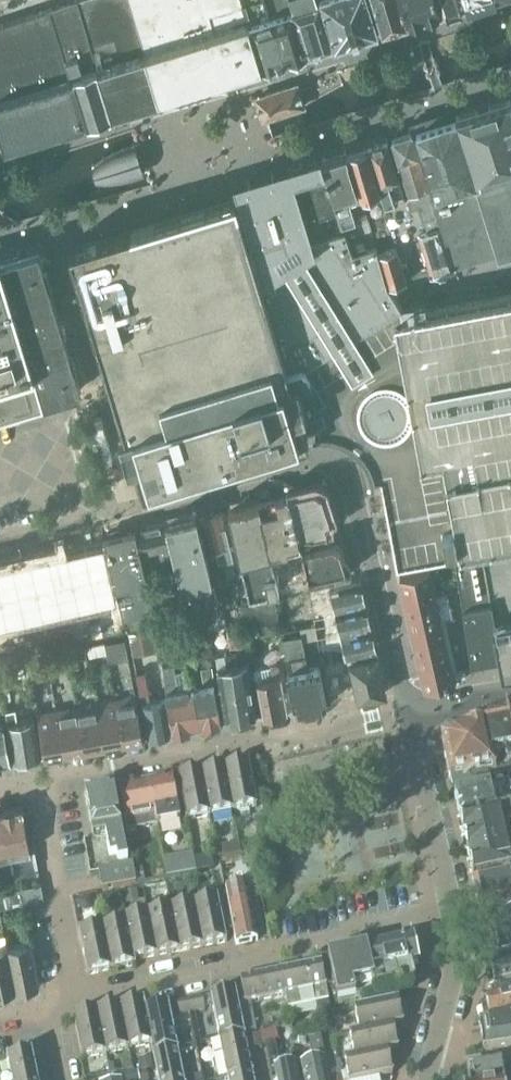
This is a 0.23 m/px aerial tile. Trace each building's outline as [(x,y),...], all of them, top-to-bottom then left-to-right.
[(0,23),(0,127),(5,145),(88,119),(74,73),(65,44),(66,43),(80,39),(74,19),(83,17),(84,17),(78,0),(70,0),(0,23)] [(84,17),(112,111),(159,97),(130,0),(78,0),(84,17)] [(159,97),(262,65),(242,0),(130,0),(159,97)] [(262,65),(263,65),(285,59),(281,50),(280,50),(276,39),(278,34),(274,22),(273,22),(266,0),(242,0),(262,65)] [(273,22),(274,22),(278,34),(276,39),(280,50),(281,50),(285,59),(305,52),(305,51),(306,51),(290,0),(266,0),(273,22)] [(318,0),(290,0),(306,51),(331,44),(318,0)] [(335,43),(378,28),(370,0),(322,0),(335,43)] [(378,28),(408,20),(402,0),(370,0),(378,28)] [(408,20),(441,9),(439,0),(402,0),(408,20)] [(441,9),(467,1),(467,0),(439,0),(441,9)] [(112,111),(84,17),(83,17),(74,19),(80,39),(66,43),(65,44),(89,119),(112,111)] [(304,105),(297,83),(256,97),(263,119),(304,105)] [(456,116),(498,250),(510,246),(510,102),(510,99),(456,116)] [(438,213),(453,261),(454,260),(455,262),(456,262),(456,260),(463,258),(463,259),(498,250),(456,116),(456,115),(411,129),(438,213)] [(392,136),(409,190),(407,194),(412,209),(419,206),(423,218),(438,213),(411,129),(392,136)] [(388,137),(367,143),(407,276),(408,275),(408,273),(419,270),(420,272),(430,269),(430,267),(412,209),(407,194),(405,195),(389,143),(390,143),(388,137)] [(149,163),(141,139),(120,146),(105,154),(93,164),(98,179),(113,178),(134,174),(150,169),(149,163)] [(367,143),(347,150),(377,239),(388,281),(407,276),(367,143)] [(347,150),(321,158),(341,218),(345,217),(353,240),(350,241),(352,247),(377,239),(347,150)] [(290,214),(291,214),(306,222),(314,245),(346,232),(350,248),(352,247),(350,241),(353,240),(345,217),(341,218),(321,158),(321,157),(306,162),(306,163),(301,164),(294,178),(292,185),(291,192),(290,199),(290,207),(290,214)] [(306,425),(316,422),(315,427),(316,429),(324,428),(333,430),(342,432),(349,436),(355,440),(360,445),(366,452),(370,460),(372,468),(373,477),(381,476),(397,560),(510,538),(510,293),(403,313),(402,303),(388,281),(377,239),(352,247),(350,248),(346,232),(314,245),(306,222),(291,214),(291,221),(287,223),(278,226),(269,229),(246,201),(238,203),(242,216),(243,216),(306,425)] [(308,431),(306,425),(243,216),(242,216),(238,203),(194,217),(195,219),(158,231),(157,227),(113,240),(113,241),(74,253),(97,331),(105,329),(111,350),(102,352),(142,481),(226,456),(226,455),(297,433),(298,434),(308,431)] [(453,261),(438,213),(423,218),(419,206),(412,209),(430,267),(453,261)] [(22,252),(1,259),(44,399),(44,400),(46,400),(45,396),(54,393),(55,397),(57,396),(57,395),(81,388),(68,346),(64,334),(66,331),(63,319),(59,317),(38,248),(22,253),(22,252)] [(18,407),(19,408),(20,407),(28,404),(26,401),(35,398),(37,402),(44,399),(1,259),(0,259),(0,413),(18,407)] [(297,528),(326,521),(328,521),(331,515),(322,489),(316,486),(289,492),(297,528)] [(289,492),(259,499),(272,558),(273,557),(280,587),(310,580),(297,528),(289,492)] [(272,558),(259,499),(229,506),(241,561),(246,578),(249,591),(250,594),(280,587),(273,557),(272,558)] [(197,513),(208,558),(233,553),(221,507),(197,513)] [(166,520),(176,561),(182,587),(186,606),(187,605),(188,607),(218,600),(208,558),(197,513),(166,520)] [(136,528),(136,529),(142,560),(148,559),(150,568),(156,566),(159,568),(159,566),(176,561),(166,520),(146,525),(146,527),(137,529),(136,528)] [(136,529),(104,537),(122,617),(123,618),(154,611),(142,560),(136,529)] [(0,564),(0,625),(118,598),(105,541),(0,564)] [(502,671),(510,670),(510,547),(455,557),(472,660),(475,659),(474,657),(499,652),(502,671)] [(182,587),(176,561),(159,566),(159,568),(165,590),(182,587)] [(441,617),(452,614),(447,592),(435,594),(429,567),(400,574),(425,686),(466,676),(464,667),(452,669),(441,617)] [(249,591),(246,578),(233,581),(236,594),(249,591)] [(349,652),(380,645),(366,578),(310,590),(321,643),(346,638),(349,652)] [(156,612),(186,606),(182,587),(165,590),(165,591),(152,594),(156,612)] [(242,603),(247,626),(280,618),(275,596),(242,603)] [(179,619),(182,629),(183,632),(211,626),(208,613),(179,619)] [(182,629),(179,619),(156,625),(159,636),(182,629)] [(130,632),(132,642),(137,672),(162,667),(159,648),(155,649),(150,627),(130,632)] [(282,636),(288,671),(305,669),(304,665),(307,664),(303,632),(282,636)] [(115,640),(119,660),(129,658),(125,638),(115,640)] [(91,645),(93,655),(107,651),(105,642),(91,645)] [(67,651),(69,661),(83,658),(81,648),(67,651)] [(66,661),(64,651),(51,654),(53,664),(66,661)] [(216,658),(218,666),(226,722),(256,717),(247,661),(237,663),(235,652),(225,654),(225,656),(216,658)] [(386,689),(378,655),(349,660),(358,698),(383,694),(386,689)] [(0,680),(11,679),(6,658),(0,659),(0,678),(0,680)] [(257,680),(264,715),(287,711),(279,664),(271,666),(273,677),(257,680)] [(202,666),(203,673),(213,672),(212,665),(202,666)] [(305,669),(288,671),(296,709),(327,703),(319,666),(305,669)] [(189,686),(190,686),(188,669),(174,671),(173,668),(163,670),(166,690),(173,732),(196,728),(189,686)] [(203,673),(204,683),(215,682),(213,672),(203,673)] [(142,703),(147,737),(170,733),(164,698),(150,701),(148,686),(146,673),(137,675),(142,703)] [(204,683),(190,686),(189,686),(196,728),(222,723),(215,682),(204,683)] [(124,699),(116,700),(123,741),(143,738),(136,695),(124,697),(124,699)] [(107,700),(96,702),(104,745),(123,741),(116,700),(107,702),(107,700)] [(86,706),(77,707),(85,748),(104,745),(96,702),(85,704),(86,706)] [(68,707),(58,709),(66,752),(85,748),(77,707),(69,709),(68,707)] [(6,710),(15,762),(41,757),(34,718),(17,721),(15,708),(6,710)] [(66,752),(58,709),(47,711),(47,713),(38,715),(45,756),(66,752)] [(509,714),(482,719),(484,728),(489,755),(491,755),(495,771),(496,777),(510,774),(510,724),(509,714)] [(0,724),(0,764),(11,762),(3,723),(0,724)] [(451,780),(454,796),(489,788),(486,773),(495,771),(491,755),(489,755),(484,728),(479,725),(470,727),(467,731),(466,731),(446,735),(442,742),(450,780),(451,780)] [(249,763),(225,768),(233,811),(257,807),(249,763)] [(225,768),(200,772),(210,815),(233,811),(225,768)] [(210,815),(200,772),(178,777),(186,820),(210,815)] [(172,778),(150,782),(156,816),(157,825),(180,821),(172,778)] [(156,816),(150,782),(117,788),(126,834),(149,830),(147,818),(156,816)] [(460,821),(498,813),(510,810),(510,784),(508,785),(489,788),(454,796),(460,821)] [(114,789),(84,794),(93,839),(105,836),(110,860),(117,859),(118,864),(128,862),(114,789)] [(8,854),(8,855),(31,850),(26,822),(28,821),(28,819),(27,813),(26,810),(23,811),(23,806),(0,811),(0,812),(8,854)] [(464,841),(510,831),(510,810),(498,813),(460,821),(460,823),(460,824),(463,834),(462,834),(463,836),(464,841)] [(0,812),(0,856),(8,854),(0,812)] [(468,860),(510,850),(510,831),(464,841),(464,842),(464,843),(465,843),(467,853),(466,853),(467,854),(468,860)] [(239,844),(216,848),(218,858),(241,854),(239,844)] [(468,860),(470,866),(469,866),(470,868),(470,867),(472,877),(472,878),(472,879),(473,880),(510,871),(509,863),(510,863),(510,850),(468,860)] [(196,872),(194,860),(193,856),(164,862),(167,877),(196,872)] [(211,857),(194,860),(196,872),(214,869),(211,857)] [(250,873),(257,872),(254,858),(248,860),(222,865),(229,906),(236,945),(258,940),(250,902),(239,904),(235,885),(251,881),(250,873)] [(99,871),(102,890),(136,883),(132,864),(99,871)] [(474,887),(480,916),(502,912),(510,910),(510,878),(498,881),(498,879),(494,880),(494,882),(474,887)] [(22,903),(19,890),(0,894),(0,907),(22,903)] [(218,899),(194,904),(203,947),(227,942),(218,899)] [(194,904),(171,908),(180,952),(203,947),(194,904)] [(171,908),(148,913),(157,956),(180,952),(171,908)] [(124,918),(125,922),(126,922),(135,961),(157,956),(148,913),(124,918)] [(506,915),(508,930),(495,933),(500,955),(510,953),(510,914),(506,915)] [(125,922),(103,927),(112,970),(136,965),(135,961),(126,922),(125,922)] [(112,970),(103,927),(79,932),(88,975),(112,970)] [(31,941),(8,946),(17,989),(40,985),(31,941)] [(328,961),(338,1004),(411,988),(414,983),(410,966),(418,965),(417,962),(416,963),(412,945),(413,944),(413,942),(328,961)] [(0,948),(0,993),(17,989),(8,946),(0,948)] [(510,985),(510,957),(490,961),(492,969),(490,970),(491,973),(487,976),(489,984),(494,986),(494,989),(510,985)] [(240,979),(245,1004),(285,996),(287,1009),(314,1003),(315,1011),(330,1008),(321,963),(240,979)] [(490,1023),(510,1018),(510,989),(487,994),(488,1002),(486,1003),(487,1006),(486,1006),(482,1009),(484,1018),(489,1019),(490,1019),(490,1023)] [(211,996),(219,1037),(244,1032),(236,991),(211,996)] [(205,1010),(202,998),(192,1000),(194,1012),(205,1010)] [(354,1009),(359,1032),(359,1033),(393,1026),(393,1027),(403,1025),(398,1000),(354,1009)] [(151,1045),(152,1051),(177,1046),(169,1005),(146,1010),(144,1001),(73,1016),(82,1059),(151,1045)] [(177,1003),(179,1015),(190,1013),(187,1001),(177,1003)] [(510,1046),(510,1018),(490,1023),(479,1024),(483,1051),(510,1046)] [(349,1034),(354,1057),(354,1058),(388,1051),(388,1052),(398,1050),(393,1027),(393,1026),(359,1033),(359,1032),(349,1034)] [(219,1037),(227,1078),(252,1073),(244,1032),(219,1037)] [(304,1079),(329,1079),(321,1039),(309,1042),(314,1062),(301,1065),(304,1079)] [(277,1079),(299,1079),(296,1065),(280,1068),(275,1044),(266,1046),(272,1076),(276,1075),(277,1079)] [(158,1079),(184,1079),(177,1046),(152,1051),(158,1079)] [(324,1053),(326,1064),(338,1061),(336,1050),(324,1053)] [(354,1057),(344,1059),(349,1079),(368,1079),(393,1075),(388,1052),(388,1051),(354,1058),(354,1057)] [(7,1061),(11,1077),(0,1079),(37,1079),(32,1056),(7,1061)] [(338,1061),(326,1064),(328,1074),(340,1071),(338,1061)] [(501,1064),(470,1069),(471,1079),(503,1079),(501,1064)]
